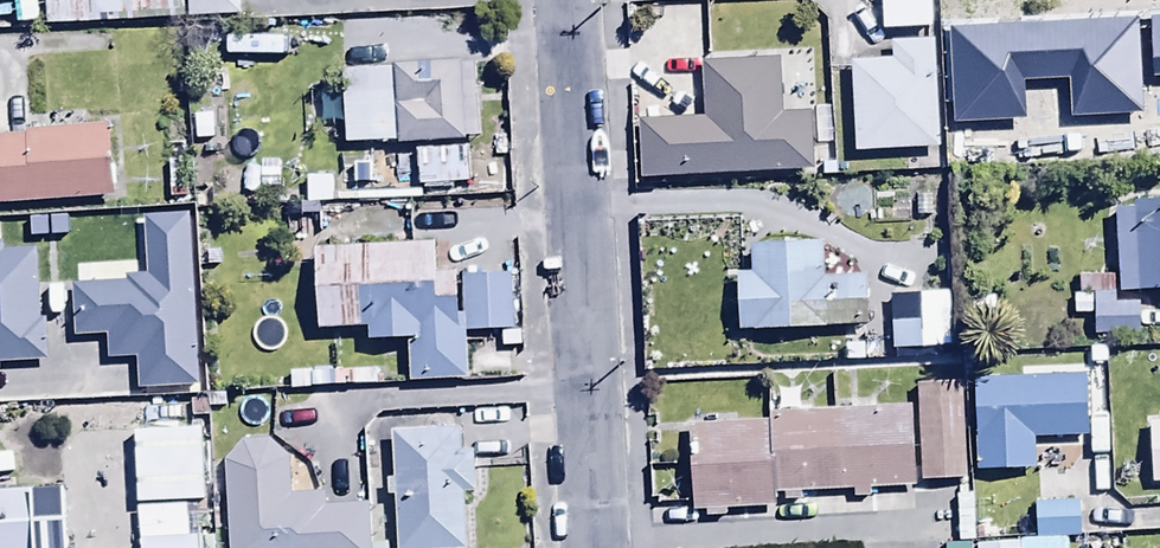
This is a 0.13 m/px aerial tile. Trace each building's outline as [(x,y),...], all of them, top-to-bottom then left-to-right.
[(183,12),(183,0),(83,0),(85,24),(130,22),(130,14),(183,12)] [(188,18),(243,16),(242,0),(187,0),(188,18)] [(881,28),(932,26),(931,0),(880,0),(881,28)] [(10,21),(10,3),(0,4),(0,21),(10,21)] [(702,13),(662,14),(663,36),(703,35),(702,13)] [(963,20),(963,46),(995,46),(995,20),(963,20)] [(1100,132),(1159,130),(1159,40),(1130,41),(1129,24),(1104,25),(1104,51),(1091,52),(1091,66),(1078,66),(1078,93),(1099,92),(1100,132)] [(850,61),(854,152),(940,148),(935,41),(893,43),(894,59),(850,61)] [(637,121),(640,179),(814,171),(811,113),(782,114),(779,59),(702,62),(704,118),(637,121)] [(395,64),(397,142),(470,140),(467,61),(395,64)] [(397,142),(395,64),(341,66),(344,144),(397,142)] [(222,104),(196,104),(196,129),(222,129),(222,104)] [(1090,122),(1034,125),(1037,166),(1093,163),(1090,122)] [(23,131),(23,137),(0,138),(0,204),(115,197),(110,125),(23,131)] [(187,138),(165,138),(167,198),(189,197),(187,138)] [(468,145),(414,147),(416,185),(469,183),(468,145)] [(338,162),(337,185),(371,185),(372,162),(338,162)] [(1119,293),(1159,291),(1159,196),(1115,198),(1119,293)] [(437,239),(410,239),(410,244),(315,246),(317,327),(366,326),(366,338),(408,337),(409,381),(468,379),(467,333),(500,332),(500,347),(522,347),(521,329),(514,329),(512,273),(437,274),(437,239)] [(736,273),(739,331),(869,325),(867,275),(840,277),(839,267),(830,267),(830,251),(822,252),(822,241),(750,244),(752,272),(736,273)] [(1116,303),(1114,272),(1081,274),(1082,293),(1073,294),(1074,316),(1092,315),(1093,338),(1157,335),(1156,301),(1116,303)] [(97,356),(96,325),(32,328),(31,304),(14,305),(13,286),(0,287),(0,361),(97,356)] [(951,292),(889,293),(890,349),(952,348),(951,292)] [(1084,374),(972,377),(975,469),(1036,467),(1035,440),(1086,438),(1084,374)] [(917,384),(921,481),(966,478),(961,381),(917,384)] [(195,402),(168,403),(169,437),(196,436),(195,402)] [(916,487),(912,405),(769,412),(770,422),(688,426),(692,512),(706,511),(706,519),(726,518),(726,512),(775,509),(774,494),(783,494),(783,503),(801,502),(801,493),(853,490),(853,499),(870,498),(870,490),(916,487)] [(1152,482),(1159,481),(1159,420),(1144,421),(1144,429),(1150,429),(1152,482)] [(394,495),(396,547),(467,547),(464,492),(475,491),(473,448),(463,448),(462,426),(390,428),(392,477),(386,477),(386,496),(394,495)] [(270,439),(243,440),(223,463),(227,547),(368,547),(366,502),(326,504),(325,491),(290,493),(289,456),(270,439)] [(0,489),(0,547),(66,547),(62,486),(0,489)] [(1035,501),(1036,538),(1078,537),(1077,500),(1035,501)] [(141,547),(198,547),(197,537),(140,538),(141,547)]
